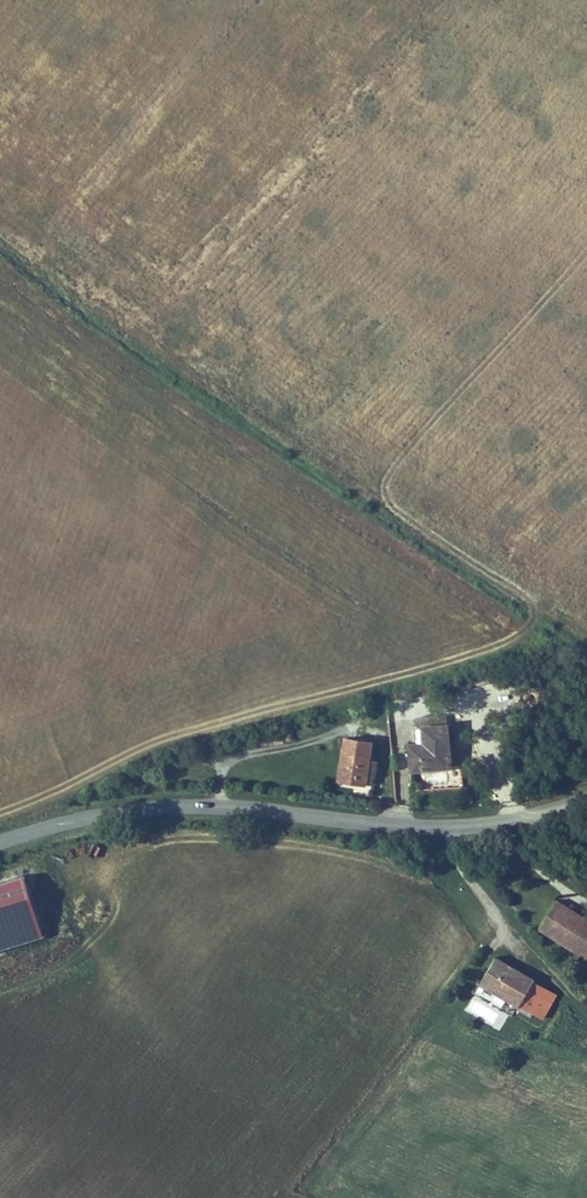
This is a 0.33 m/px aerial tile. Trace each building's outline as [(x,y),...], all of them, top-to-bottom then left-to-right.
[(447,720),(417,722),(419,756),(409,756),(411,776),(450,774),(447,720)] [(346,743),(339,783),(366,788),(373,747),(346,743)] [(554,903),(537,931),(586,961),(586,923),(554,903)] [(480,987),(531,1016),(545,991),(494,962),(480,987)] [(556,997),(545,991),(531,1016),(541,1022),(556,997)] [(473,994),(464,1009),(500,1030),(509,1014),(473,994)] [(519,1093),(505,1085),(498,1095),(513,1104),(519,1093)]
